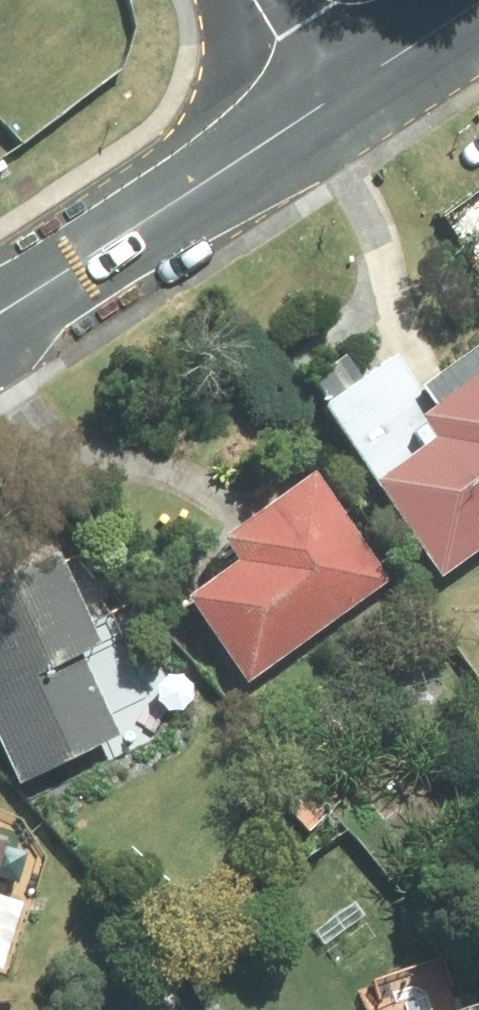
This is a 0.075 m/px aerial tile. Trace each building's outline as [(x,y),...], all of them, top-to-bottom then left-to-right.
[(390,351),(351,383),(328,354),(285,390),(361,484),(351,492),(433,593),(478,555),(478,365),(463,345),(416,383),(390,351)] [(375,587),(297,478),(203,546),(217,566),(169,600),(233,689),(375,587)] [(0,577),(0,788),(104,739),(69,663),(83,657),(38,559),(0,577)] [(2,973),(19,903),(0,899),(0,972),(2,973)] [(389,955),(350,903),(309,934),(347,985),(389,955)]
